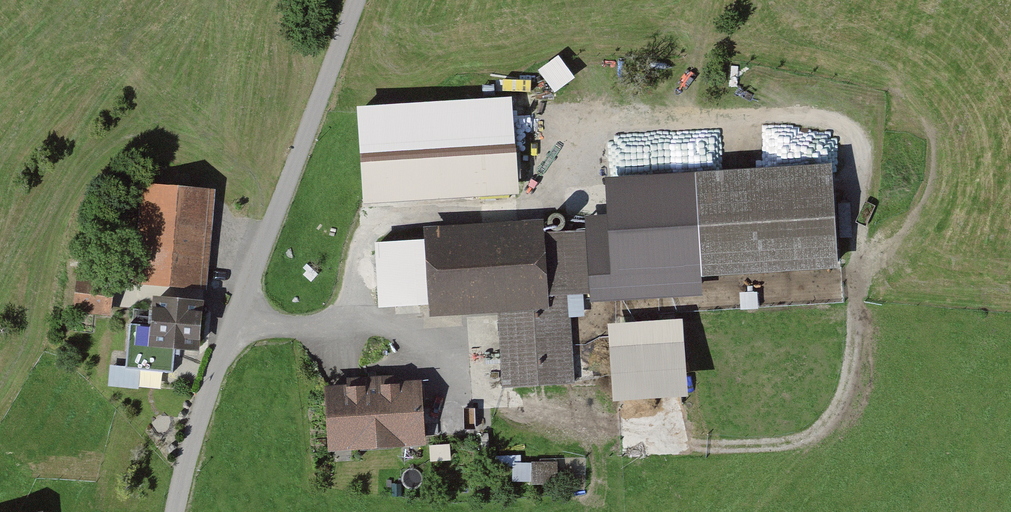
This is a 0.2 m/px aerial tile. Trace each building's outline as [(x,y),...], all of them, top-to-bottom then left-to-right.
[(544,64),(555,90),(578,80),(566,54),(544,64)] [(513,95),(359,104),(365,195),(519,186),(513,95)] [(830,158),(606,172),(610,209),(585,211),(587,228),(593,288),(594,296),(701,288),(700,272),(837,262),(830,158)] [(209,190),(147,185),(139,284),(200,289),(209,190)] [(425,235),(376,239),(380,301),(432,297),(433,309),(497,304),(503,381),(575,378),(567,288),(593,288),(587,228),(539,228),(539,217),(425,224),(425,235)] [(113,279),(78,274),(74,306),(108,310),(113,279)] [(131,324),(127,369),(171,373),(174,346),(197,348),(201,298),(154,293),(151,326),(131,324)] [(682,316),(610,321),(614,394),(686,389),(682,316)] [(421,373),(315,380),(320,447),(426,440),(421,373)]
